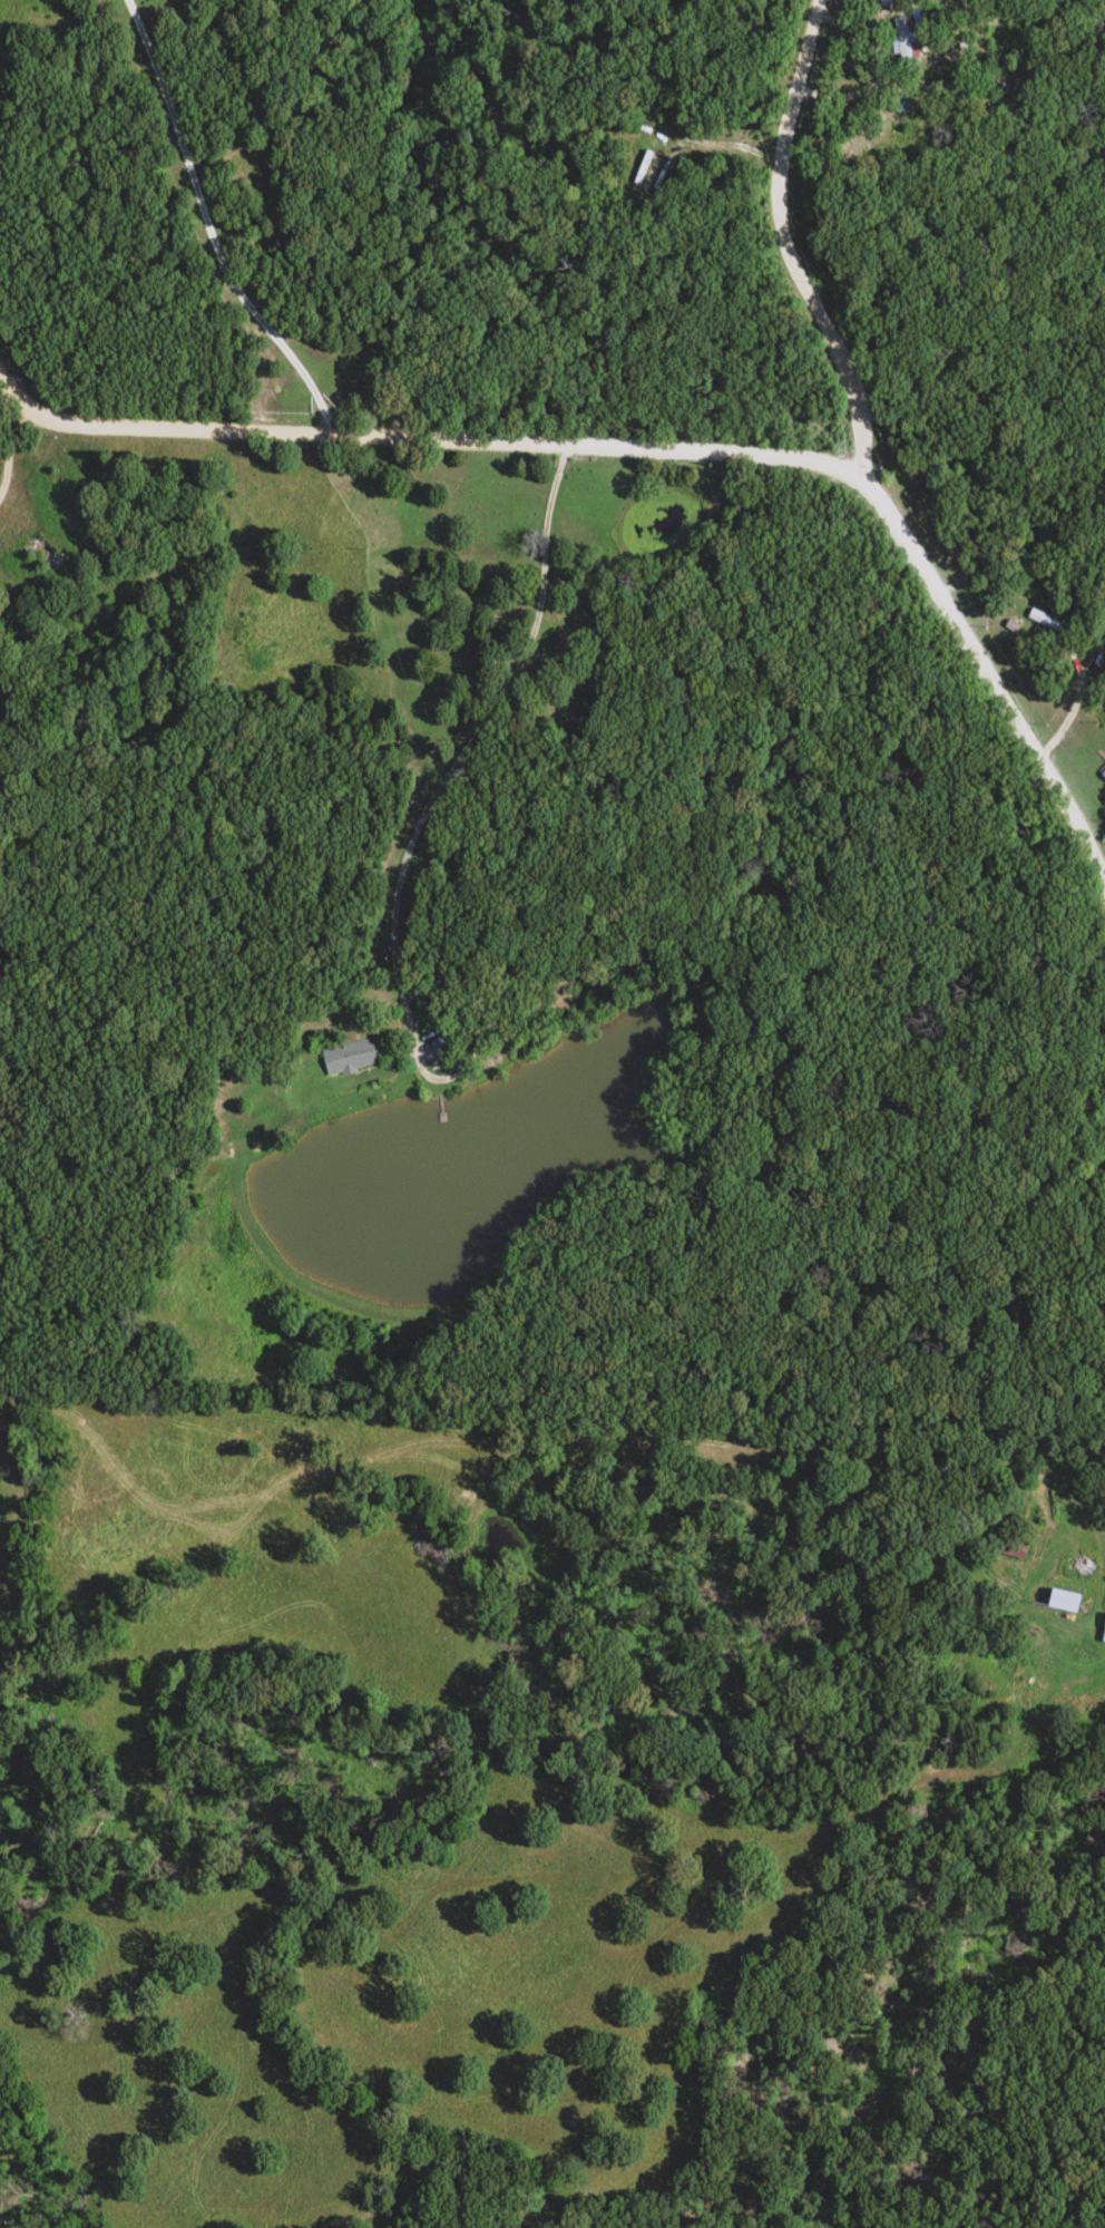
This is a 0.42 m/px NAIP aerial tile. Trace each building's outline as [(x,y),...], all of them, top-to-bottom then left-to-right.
[(885,9),(890,0),(868,0),(885,9)] [(901,17),(888,20),(899,68),(912,64),(901,17)] [(1056,624),(1028,609),(1024,617),(1052,632),(1056,624)] [(1096,774),(1104,783),(1104,766),(1096,774)] [(323,1076),(378,1066),(373,1040),(318,1050),(323,1076)] [(1059,1558),(1056,1580),(1092,1584),(1095,1563),(1059,1558)] [(1077,1613),(1077,1595),(1041,1595),(1041,1613),(1077,1613)] [(1099,1617),(1097,1645),(1104,1646),(1104,1618),(1099,1617)]
